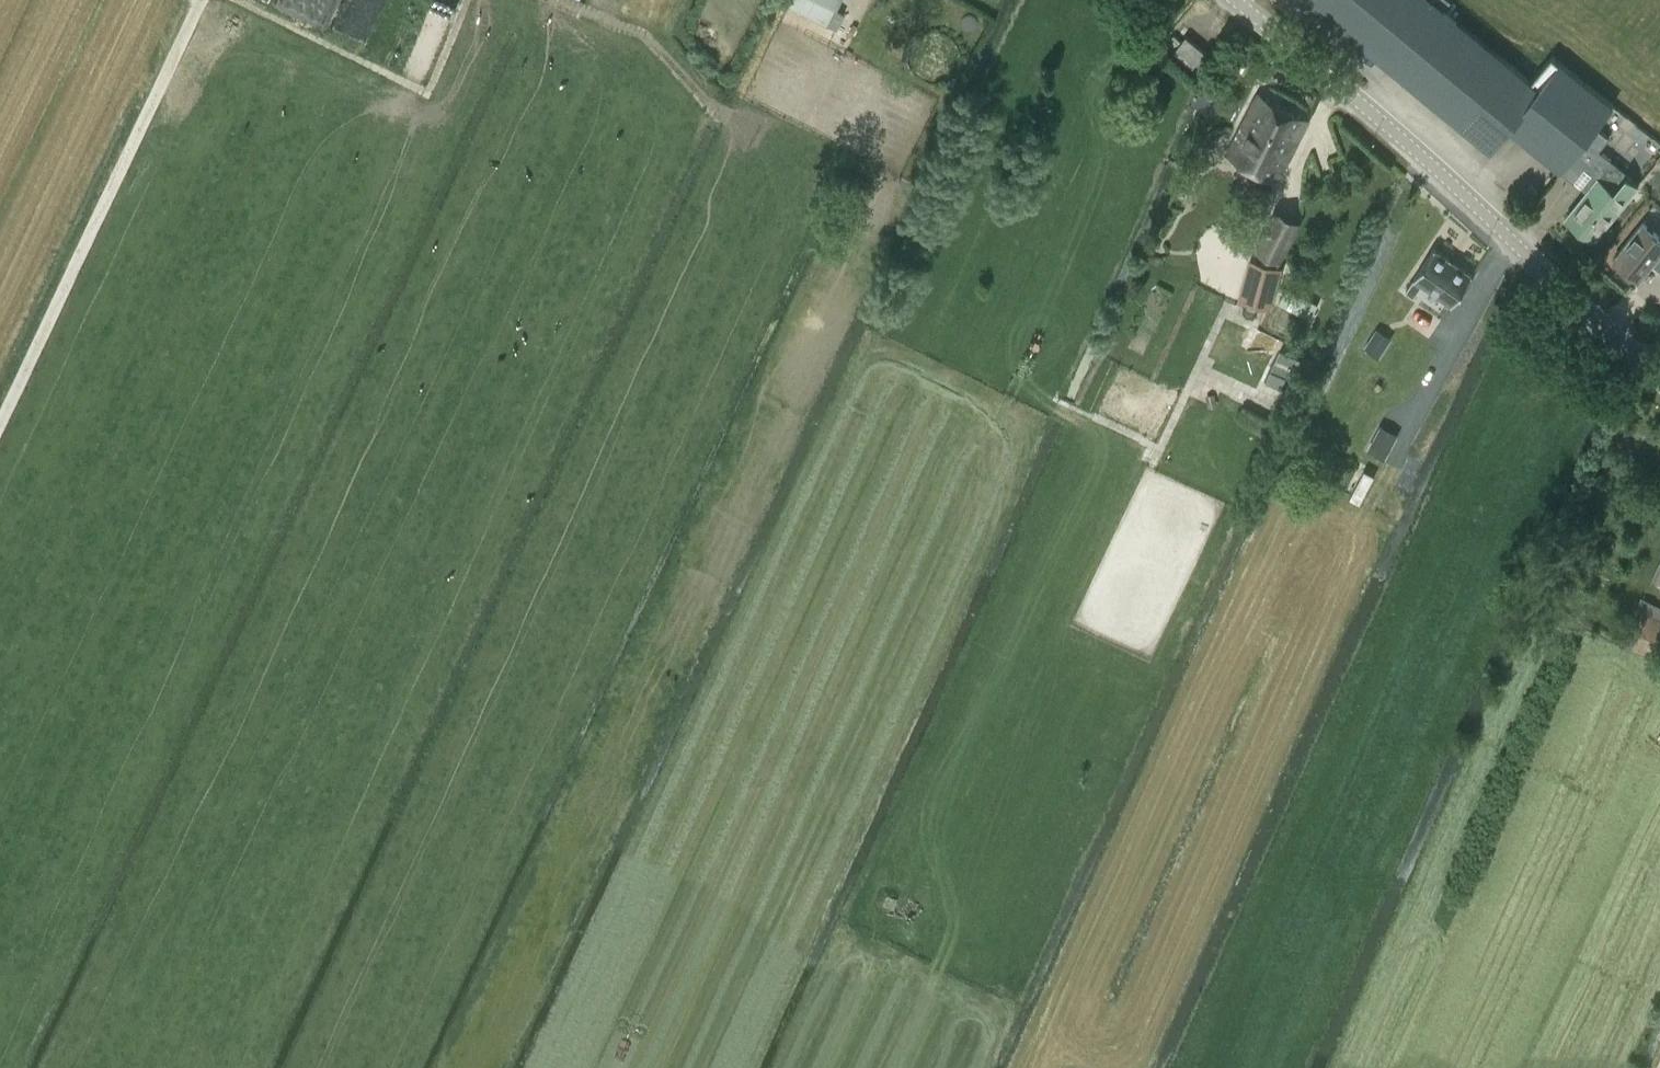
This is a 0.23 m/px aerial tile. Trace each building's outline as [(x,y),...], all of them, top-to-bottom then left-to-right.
[(276,7),(332,27),(342,0),(279,0),(276,7)] [(839,0),(790,0),(788,4),(827,24),(839,0)] [(1490,150),(1508,128),(1573,182),(1609,139),(1595,128),(1613,106),(1552,56),(1531,81),(1433,0),(1309,0),(1490,150)] [(1451,1),(1450,0),(1433,0),(1445,9),(1451,1)] [(1182,42),(1174,35),(1167,44),(1175,51),(1174,51),(1193,67),(1196,62),(1205,69),(1213,59),(1205,52),(1186,36),(1182,42)] [(1278,182),(1309,120),(1258,95),(1228,156),(1278,182)] [(1627,176),(1629,173),(1628,173),(1626,175),(1608,161),(1610,158),(1609,158),(1594,175),(1599,179),(1567,219),(1593,240),(1638,185),(1627,176)] [(1280,261),(1301,223),(1277,210),(1257,249),(1280,261)] [(1614,259),(1639,279),(1653,263),(1659,269),(1659,238),(1643,224),(1614,259)] [(1415,296),(1423,283),(1453,303),(1462,290),(1465,292),(1473,280),(1470,278),(1473,274),(1435,248),(1415,277),(1415,278),(1407,290),(1415,296)] [(1255,262),(1243,302),(1267,309),(1279,269),(1255,262)] [(1286,288),(1280,302),(1311,317),(1318,303),(1286,288)] [(1379,356),(1389,340),(1376,331),(1366,348),(1379,356)] [(1297,382),(1305,363),(1279,351),(1266,381),(1280,387),(1285,376),(1297,382)] [(1370,450),(1384,457),(1396,435),(1382,428),(1370,450)] [(1365,470),(1351,497),(1360,502),(1375,475),(1365,470)] [(1659,641),(1659,619),(1648,613),(1632,646),(1653,656),(1659,641)]
